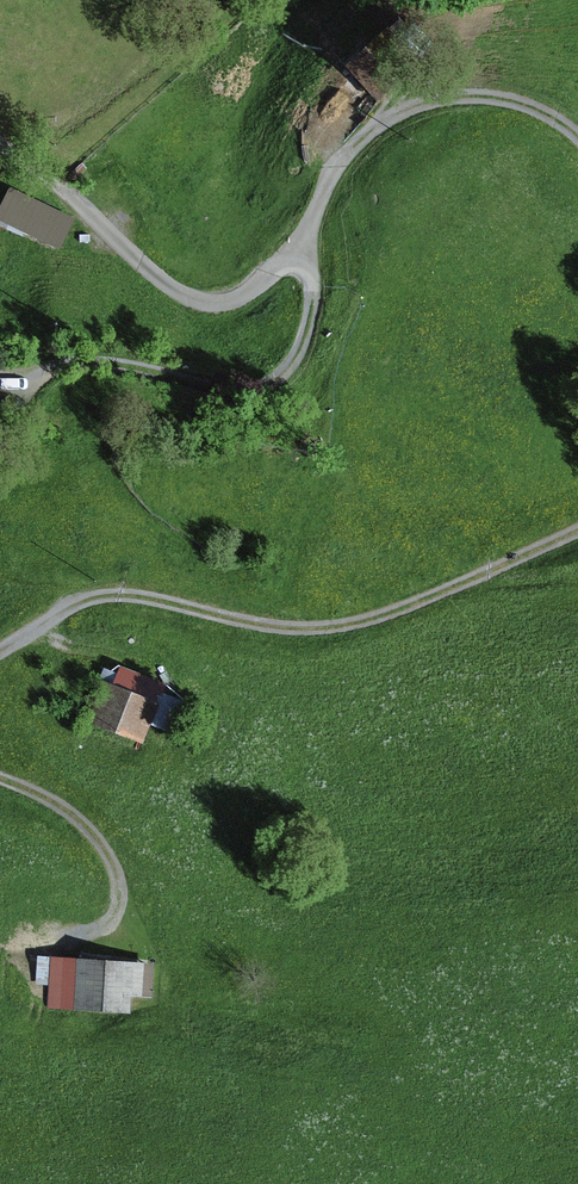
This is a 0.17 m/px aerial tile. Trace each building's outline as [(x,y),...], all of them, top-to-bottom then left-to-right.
[(10,188),(0,207),(0,219),(58,248),(72,219),(10,188)] [(165,686),(118,668),(111,686),(98,681),(82,721),(141,744),(165,686)] [(154,964),(49,959),(46,1009),(128,1014),(129,998),(152,999),(154,964)]
